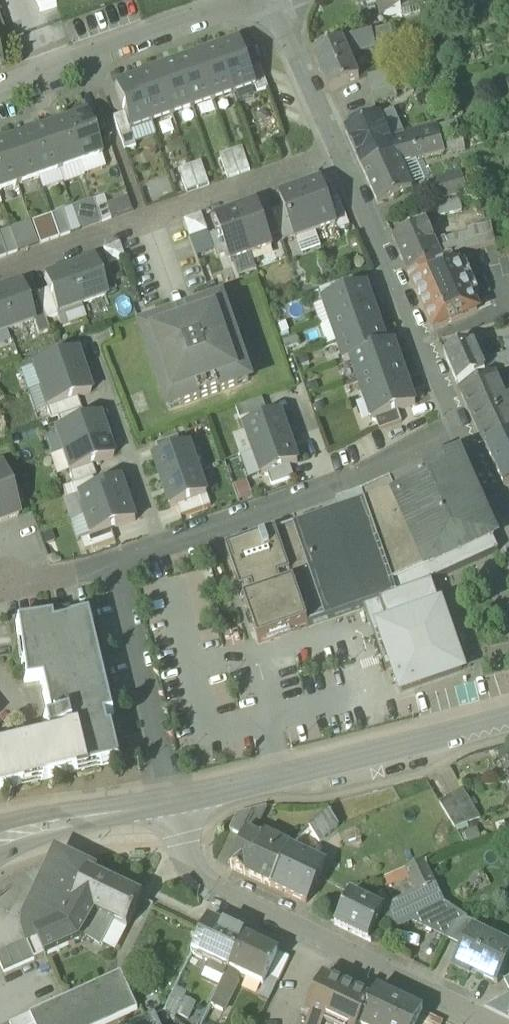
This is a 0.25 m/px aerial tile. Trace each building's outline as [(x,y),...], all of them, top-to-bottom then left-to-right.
[(379,0),(384,17),(401,13),(400,9),(416,5),(417,9),(433,4),(434,4),(433,0),(379,0)] [(460,10),(498,0),(458,0),(460,10)] [(400,9),(401,13),(417,9),(416,5),(400,9)] [(417,9),(401,13),(403,20),(419,16),(417,9)] [(371,34),(374,44),(392,39),(390,29),(371,34)] [(349,40),(342,43),(348,55),(375,48),(374,44),(371,34),(349,40)] [(239,43),(218,51),(233,95),(235,94),(251,88),(255,87),(249,70),(239,43)] [(359,81),(348,55),(342,43),(312,56),(329,94),(359,81)] [(213,102),(233,95),(218,51),(198,58),(213,102)] [(211,103),(213,102),(198,58),(177,65),(192,109),(197,108),(211,103)] [(172,116),(192,109),(177,65),(157,72),(172,116)] [(260,66),(249,70),(255,87),(257,93),(268,89),(260,66)] [(368,78),(372,93),(416,80),(412,66),(368,78)] [(152,123),(172,116),(157,72),(136,79),(152,123)] [(130,131),(152,123),(136,79),(115,87),(124,113),(130,131)] [(371,94),(374,105),(397,99),(394,87),(371,94)] [(251,88),(235,94),(239,105),(255,99),(251,88)] [(211,103),(197,108),(200,118),(215,113),(211,103)] [(380,117),(390,140),(404,136),(393,111),(380,117)] [(130,131),(124,113),(113,117),(125,151),(136,147),(135,144),(130,131)] [(86,114),(65,121),(80,165),(101,157),(86,114)] [(345,131),(361,168),(396,153),(390,140),(380,117),(379,116),(345,131)] [(59,172),(80,165),(65,121),(44,129),(59,172)] [(436,127),(440,141),(460,135),(456,122),(436,127)] [(152,123),(130,131),(135,144),(156,137),(152,123)] [(390,140),(396,153),(440,141),(436,127),(404,136),(390,140)] [(39,179),(59,172),(44,129),(24,136),(39,179)] [(466,153),(460,135),(440,141),(444,154),(466,153)] [(18,186),(39,179),(24,136),(3,143),(18,186)] [(444,154),(440,141),(396,153),(401,165),(415,161),(444,154)] [(18,186),(3,143),(0,144),(0,193),(18,186)] [(230,152),(239,175),(250,171),(241,148),(230,152)] [(239,175),(230,152),(219,156),(227,179),(239,175)] [(401,165),(396,153),(361,168),(377,205),(412,189),(411,187),(401,165)] [(101,157),(80,165),(84,176),(105,169),(101,157)] [(401,165),(411,187),(424,182),(415,161),(401,165)] [(201,162),(190,166),(198,189),(209,185),(201,162)] [(59,172),(63,183),(64,185),(84,178),(84,176),(80,165),(59,172)] [(186,193),(198,189),(190,166),(178,170),(186,193)] [(59,172),(39,179),(43,191),(63,183),(59,172)] [(431,185),(436,204),(457,198),(465,196),(460,177),(431,185)] [(321,182),(300,189),(315,233),(336,226),(327,201),(321,182)] [(104,197),(112,219),(133,212),(125,189),(104,197)] [(296,240),(315,233),(300,189),(279,197),(283,208),(294,238),(295,241),(296,240)] [(92,201),(100,223),(112,219),(104,197),(92,201)] [(336,226),(338,231),(349,227),(339,197),(327,201),(336,226)] [(436,204),(440,218),(461,212),(457,198),(436,204)] [(81,205),(89,227),(100,223),(92,201),(81,205)] [(257,204),(236,212),(251,256),(272,249),(268,238),(261,216),(257,204)] [(72,208),(80,231),(89,227),(81,205),(72,208)] [(70,234),(80,231),(72,208),(62,211),(70,234)] [(283,208),(272,212),(280,234),(282,242),(294,238),(283,208)] [(51,215),(59,238),(70,234),(62,211),(51,215)] [(232,262),(251,256),(236,212),(215,219),(220,233),(228,255),(231,263),(232,262)] [(268,238),(280,234),(272,212),(261,216),(268,238)] [(59,238),(51,215),(32,222),(40,244),(59,238)] [(184,222),(190,239),(207,233),(201,216),(184,222)] [(30,222),(10,230),(18,252),(38,245),(30,222)] [(393,238),(407,272),(441,257),(438,251),(426,224),(393,238)] [(468,231),(469,235),(470,234),(476,248),(495,245),(491,226),(468,231)] [(6,256),(18,252),(10,230),(0,233),(0,238),(6,256)] [(207,233),(190,239),(199,265),(217,259),(209,236),(207,233)] [(228,255),(220,233),(209,236),(217,259),(228,255)] [(321,250),(315,233),(296,240),(302,257),(321,250)] [(452,254),(476,248),(470,234),(469,235),(446,241),(449,247),(438,251),(441,257),(452,254)] [(102,250),(108,268),(126,261),(120,244),(102,250)] [(108,268),(102,250),(91,254),(93,262),(97,272),(108,268)] [(407,272),(414,287),(458,268),(452,254),(441,257),(407,272)] [(256,269),(251,256),(232,262),(237,276),(256,269)] [(93,262),(69,270),(81,306),(106,297),(105,294),(97,272),(93,262)] [(97,272),(105,294),(116,290),(108,268),(97,272)] [(477,311),(458,268),(414,287),(433,331),(477,311)] [(56,315),(81,306),(69,270),(44,279),(47,290),(56,315)] [(330,287),(334,298),(357,290),(353,279),(334,286),(330,287)] [(0,294),(0,307),(9,332),(34,323),(30,313),(21,287),(0,294)] [(322,304),(329,323),(373,308),(366,287),(357,290),(334,298),(322,302),(322,304)] [(56,315),(47,290),(36,294),(41,309),(45,321),(57,317),(56,315)] [(313,308),(319,327),(329,323),(322,304),(313,308)] [(56,315),(57,317),(61,329),(86,320),(81,306),(56,315)] [(9,332),(0,307),(0,335),(9,332)] [(176,396),(180,407),(238,387),(234,376),(245,372),(225,315),(214,319),(210,308),(152,328),(156,339),(145,343),(166,400),(176,396)] [(329,323),(336,343),(380,328),(373,308),(329,323)] [(34,323),(38,336),(49,332),(45,321),(41,309),(30,313),(34,323)] [(336,343),(329,323),(319,327),(326,346),(336,343)] [(343,363),(350,361),(387,348),(380,328),(336,343),(343,363)] [(64,344),(38,353),(42,365),(68,356),(64,344)] [(457,385),(485,374),(481,364),(472,344),(444,355),(457,385)] [(350,361),(357,381),(401,365),(394,345),(387,348),(350,361)] [(32,368),(39,389),(83,374),(76,353),(68,356),(42,365),(32,368)] [(481,364),(485,374),(489,373),(491,378),(508,373),(508,356),(481,364)] [(357,381),(364,401),(408,385),(401,365),(357,381)] [(20,372),(27,393),(39,389),(32,368),(20,372)] [(494,381),(502,398),(508,395),(508,373),(492,379),(494,381)] [(91,394),(83,374),(39,389),(46,410),(77,399),(91,394)] [(481,439),(508,426),(508,414),(502,398),(494,381),(492,382),(492,381),(461,396),(481,439)] [(415,406),(408,385),(364,401),(371,422),(375,420),(398,412),(415,406)] [(46,410),(39,389),(27,393),(35,414),(46,410)] [(50,421),(58,418),(81,410),(77,399),(46,410),(50,421)] [(264,400),(238,409),(242,420),(268,411),(264,400)] [(85,422),(81,410),(58,418),(62,430),(85,422)] [(375,420),(379,431),(401,423),(398,412),(375,420)] [(244,427),(253,452),(289,440),(280,415),(244,427)] [(55,434),(62,453),(106,438),(99,417),(85,422),(62,430),(54,432),(55,434)] [(486,451),(508,440),(508,426),(481,439),(486,451)] [(50,457),(62,453),(55,434),(44,438),(50,457)] [(113,459),(106,438),(62,453),(69,474),(91,466),(113,459)] [(155,446),(159,457),(182,450),(178,438),(155,446)] [(297,465),(289,440),(253,452),(262,477),(267,475),(290,467),(297,465)] [(486,451),(487,453),(488,452),(504,486),(503,486),(504,488),(508,486),(508,440),(486,451)] [(189,447),(182,450),(159,457),(153,460),(162,484),(198,472),(189,447)] [(248,482),(262,477),(253,452),(240,457),(248,482)] [(226,551),(258,645),(363,609),(379,603),(387,626),(440,608),(431,583),(499,552),(493,540),(482,516),(456,457),(438,465),(436,462),(361,496),(364,504),(276,535),(276,534),(226,551)] [(69,474),(73,485),(93,478),(95,477),(91,466),(69,474)] [(267,475),(271,486),(294,479),(290,467),(267,475)] [(19,517),(2,468),(0,468),(0,524),(19,517)] [(170,510),(176,507),(207,497),(198,472),(162,484),(170,510)] [(97,490),(93,478),(73,485),(62,489),(66,500),(77,497),(97,490)] [(77,497),(84,517),(128,502),(121,481),(97,490),(77,497)] [(246,482),(233,486),(240,505),(252,501),(246,482)] [(66,500),(73,521),(84,517),(77,497),(66,500)] [(211,508),(207,497),(176,507),(180,519),(211,508)] [(135,523),(128,502),(84,517),(91,538),(111,531),(135,523)] [(73,521),(80,542),(91,538),(84,517),(73,521)] [(115,543),(111,531),(91,538),(80,542),(84,553),(115,543)] [(363,609),(377,648),(386,645),(380,629),(387,626),(379,603),(363,609)] [(440,608),(387,626),(380,629),(386,645),(377,648),(385,670),(394,668),(402,692),(462,671),(440,608)] [(90,616),(84,618),(86,627),(93,625),(90,616)] [(40,682),(49,722),(72,716),(77,737),(79,737),(85,765),(97,762),(98,768),(121,763),(113,729),(109,729),(106,718),(114,716),(109,693),(102,695),(98,675),(104,674),(93,625),(86,627),(84,618),(51,626),(50,619),(15,624),(18,646),(25,645),(27,662),(21,663),(24,684),(40,682)] [(25,645),(18,646),(21,663),(27,662),(25,645)] [(102,695),(109,693),(104,674),(98,675),(102,695)] [(53,735),(55,743),(77,737),(72,716),(49,722),(42,723),(45,737),(53,735)] [(45,737),(0,748),(0,755),(5,754),(55,743),(53,735),(45,737)] [(77,737),(55,743),(5,754),(0,755),(0,792),(21,787),(19,780),(36,776),(37,783),(78,773),(77,767),(85,765),(79,737),(77,737)] [(77,767),(78,773),(98,768),(97,762),(85,765),(77,767)] [(19,780),(21,787),(37,783),(36,776),(19,780)] [(451,797),(467,825),(480,820),(463,790),(451,797)] [(439,804),(455,830),(467,825),(451,797),(439,804)] [(230,831),(245,839),(248,833),(253,836),(266,809),(266,808),(237,816),(230,831)] [(328,813),(309,830),(311,833),(319,844),(338,827),(328,813)] [(464,834),(469,847),(481,843),(477,829),(464,834)] [(292,849),(311,833),(309,830),(290,848),(292,849)] [(246,876),(272,888),(290,848),(265,836),(262,841),(253,836),(248,833),(245,839),(231,868),(232,869),(231,869),(246,876)] [(292,849),(290,848),(272,888),(307,905),(326,865),(292,849)] [(44,891),(89,912),(104,881),(59,859),(44,891)] [(410,878),(416,893),(434,884),(424,863),(384,880),(387,886),(391,884),(391,886),(410,878)] [(89,912),(107,920),(113,923),(127,930),(133,917),(134,918),(136,914),(135,914),(142,899),(104,881),(89,912)] [(380,917),(401,929),(416,921),(445,906),(444,904),(434,884),(416,893),(385,909),(382,911),(383,911),(380,917)] [(36,936),(45,957),(79,942),(82,937),(86,932),(94,937),(98,936),(105,925),(107,920),(89,912),(44,891),(38,901),(35,900),(26,919),(46,929),(45,932),(36,936)] [(335,926),(368,942),(380,917),(383,911),(382,911),(385,909),(380,899),(369,904),(350,895),(335,926)] [(455,925),(466,920),(444,904),(445,906),(416,921),(419,927),(447,941),(455,925)] [(26,919),(24,923),(23,932),(26,942),(35,961),(35,962),(45,957),(36,936),(45,932),(46,929),(26,919)] [(447,941),(462,948),(466,940),(467,941),(472,930),(474,931),(477,925),(466,920),(455,925),(447,941)] [(228,972),(230,970),(245,938),(208,921),(192,955),(208,963),(228,972)] [(110,928),(100,946),(115,953),(127,930),(113,923),(110,928)] [(100,946),(110,928),(105,925),(98,936),(94,937),(86,932),(82,937),(100,947),(100,946)] [(498,985),(508,961),(508,954),(486,943),(489,938),(474,931),(472,930),(467,941),(466,940),(462,948),(452,968),(470,977),(472,973),(498,985)] [(278,954),(245,938),(230,970),(236,973),(263,986),(267,977),(278,954)] [(489,938),(486,943),(508,954),(508,949),(489,938)] [(4,974),(35,961),(26,942),(0,953),(0,964),(4,974)] [(267,977),(278,982),(289,959),(278,954),(267,977)] [(228,972),(208,963),(200,980),(220,989),(228,972)] [(212,1007),(223,1013),(237,983),(236,973),(230,970),(228,972),(220,989),(212,1007)] [(138,1011),(121,974),(30,1015),(34,1023),(108,1023),(138,1011)] [(267,977),(263,986),(258,997),(269,1002),(278,982),(267,977)] [(372,1002),(372,1001),(323,978),(306,1016),(311,1018),(315,1009),(316,1010),(327,986),(349,997),(351,992),(372,1002)] [(372,1002),(351,992),(349,997),(327,986),(316,1010),(315,1009),(311,1018),(308,1023),(362,1023),(372,1002)] [(165,1011),(175,1020),(177,1017),(185,999),(187,994),(176,989),(165,1011)] [(377,991),(362,1023),(448,1023),(426,1014),(424,1018),(408,1011),(410,1006),(377,991)] [(197,1005),(185,999),(177,1017),(189,1023),(197,1005)] [(30,1015),(11,1023),(34,1023),(30,1015)] [(156,1016),(138,1023),(159,1023),(156,1016)]
